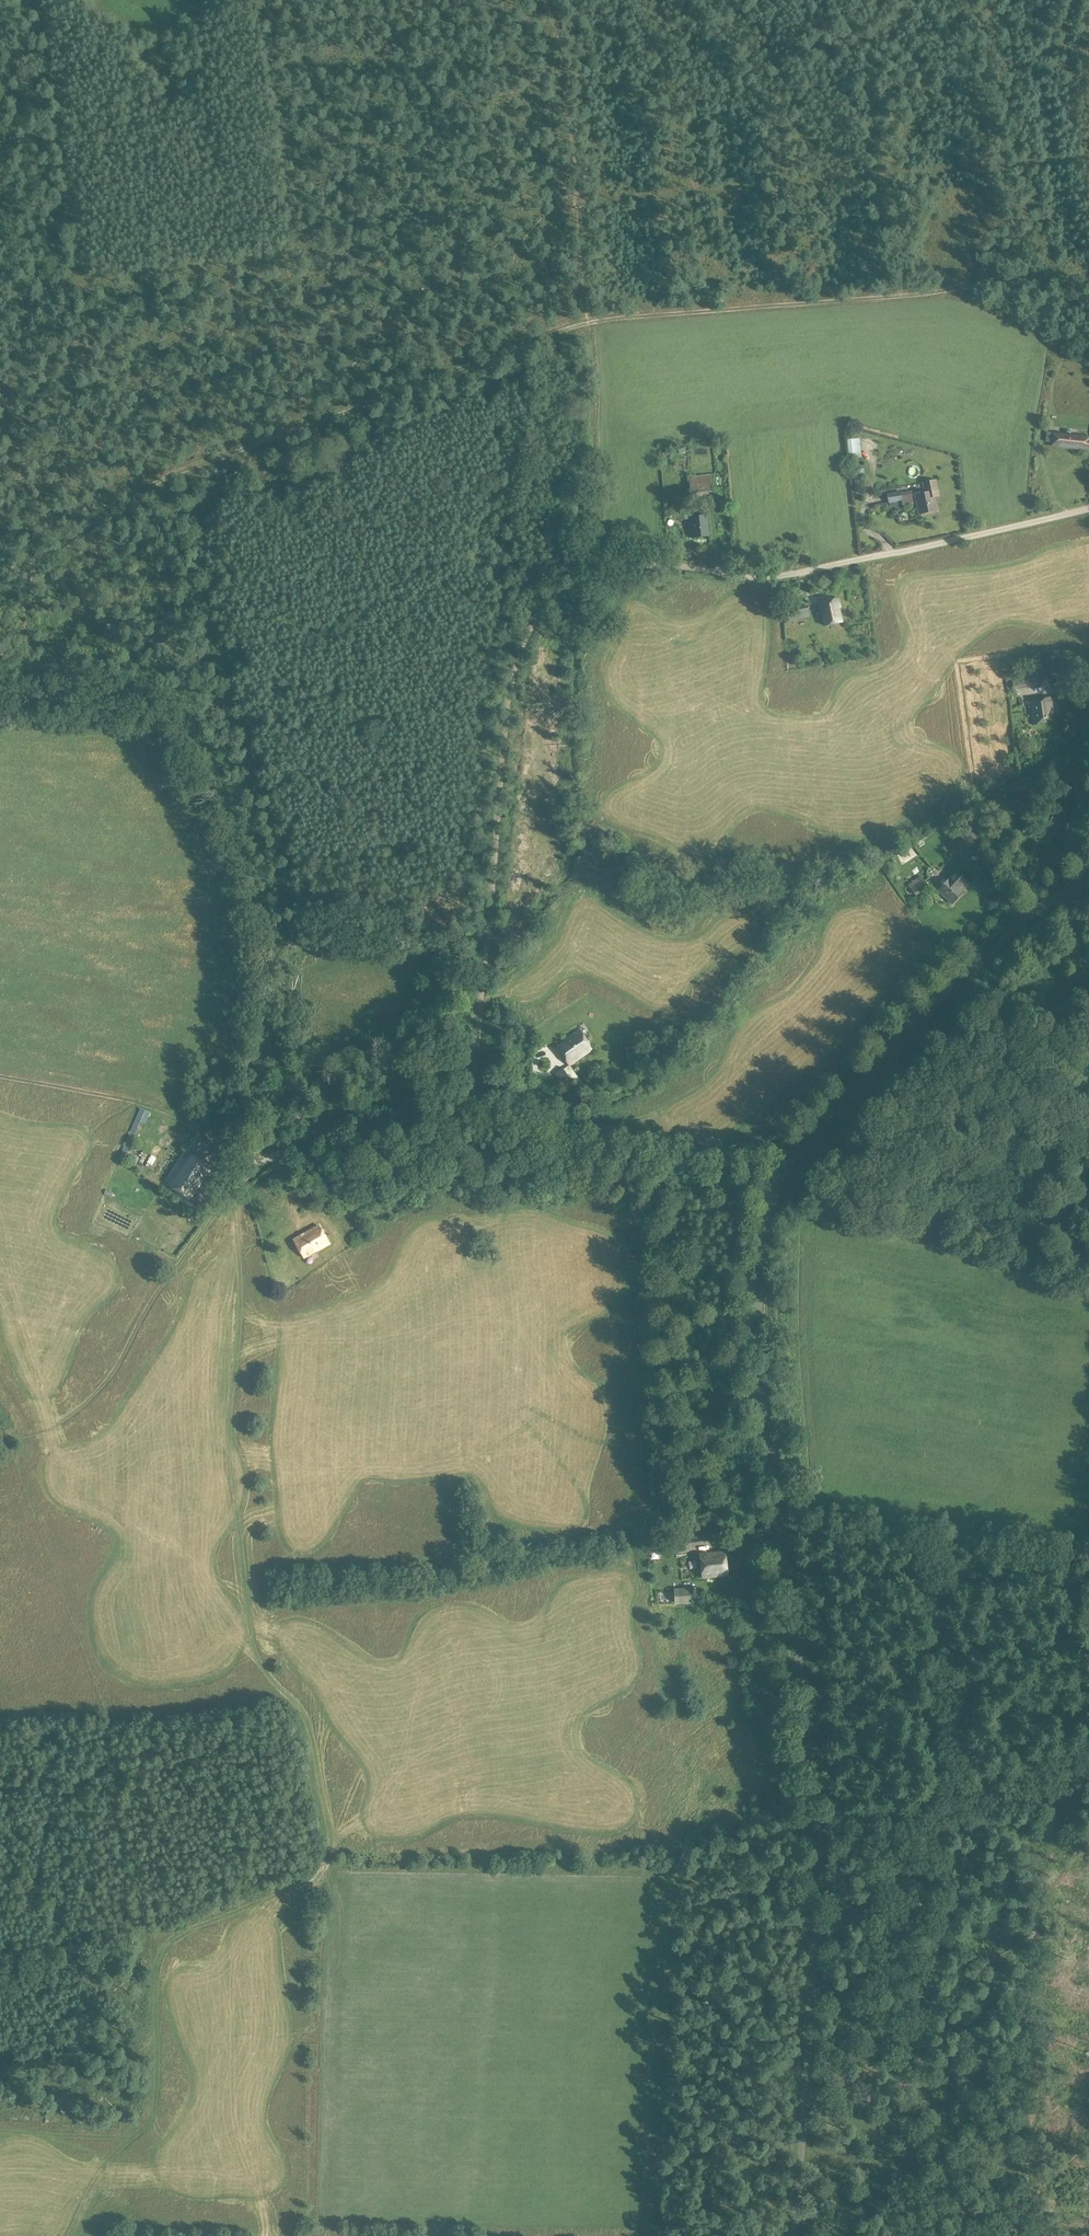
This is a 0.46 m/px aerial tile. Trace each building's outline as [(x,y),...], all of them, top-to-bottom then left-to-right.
[(1053,434),(1047,433),(1046,441),(1052,442),(1051,446),(1088,450),(1088,447),(1088,440),(1088,438),(1053,434)] [(862,458),(859,438),(847,440),(849,459),(862,458)] [(712,474),(689,477),(691,493),(714,491),(712,474)] [(888,503),(902,501),(901,492),(887,493),(888,503)] [(933,492),(916,496),(920,514),(937,511),(933,492)] [(693,538),(709,537),(707,516),(691,518),(693,538)] [(754,526),(754,517),(743,517),(744,527),(754,526)] [(821,611),(822,611),(825,625),(841,622),(838,607),(840,607),(838,600),(819,604),(821,611)] [(789,621),(810,617),(808,606),(787,610),(789,621)] [(1013,690),(1041,686),(1038,673),(1011,678),(1013,690)] [(1050,698),(1030,701),(1033,724),(1054,721),(1050,698)] [(964,838),(956,846),(967,857),(975,848),(964,838)] [(949,878),(938,891),(952,904),(964,890),(960,887),(966,879),(956,871),(950,878),(949,878)] [(917,896),(929,886),(920,876),(908,885),(917,896)] [(592,1051),(579,1031),(556,1046),(570,1066),(592,1051)] [(584,1087),(570,1066),(569,1067),(568,1066),(564,1069),(563,1068),(554,1074),(559,1082),(568,1076),(578,1091),(584,1087)] [(141,1111),(134,1125),(140,1128),(147,1114),(141,1111)] [(172,1148),(180,1139),(174,1133),(166,1143),(172,1148)] [(167,1185),(190,1200),(211,1168),(188,1153),(167,1185)] [(331,1185),(335,1176),(321,1171),(318,1181),(331,1185)] [(294,1240),(304,1257),(329,1243),(319,1226),(294,1240)] [(727,1575),(724,1552),(701,1554),(703,1577),(727,1575)] [(676,1589),(677,1603),(691,1602),(690,1588),(676,1589)] [(675,1607),(676,1598),(666,1598),(665,1606),(675,1607)]
